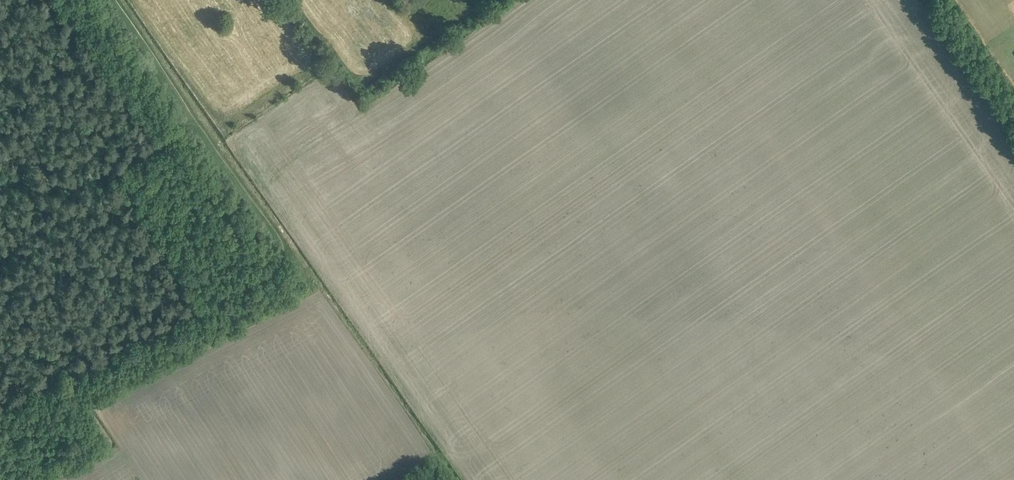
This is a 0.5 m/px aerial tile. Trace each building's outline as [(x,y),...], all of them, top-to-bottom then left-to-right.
[(1006,7),(1012,16),(1013,14),(1013,1),(1006,7)]
